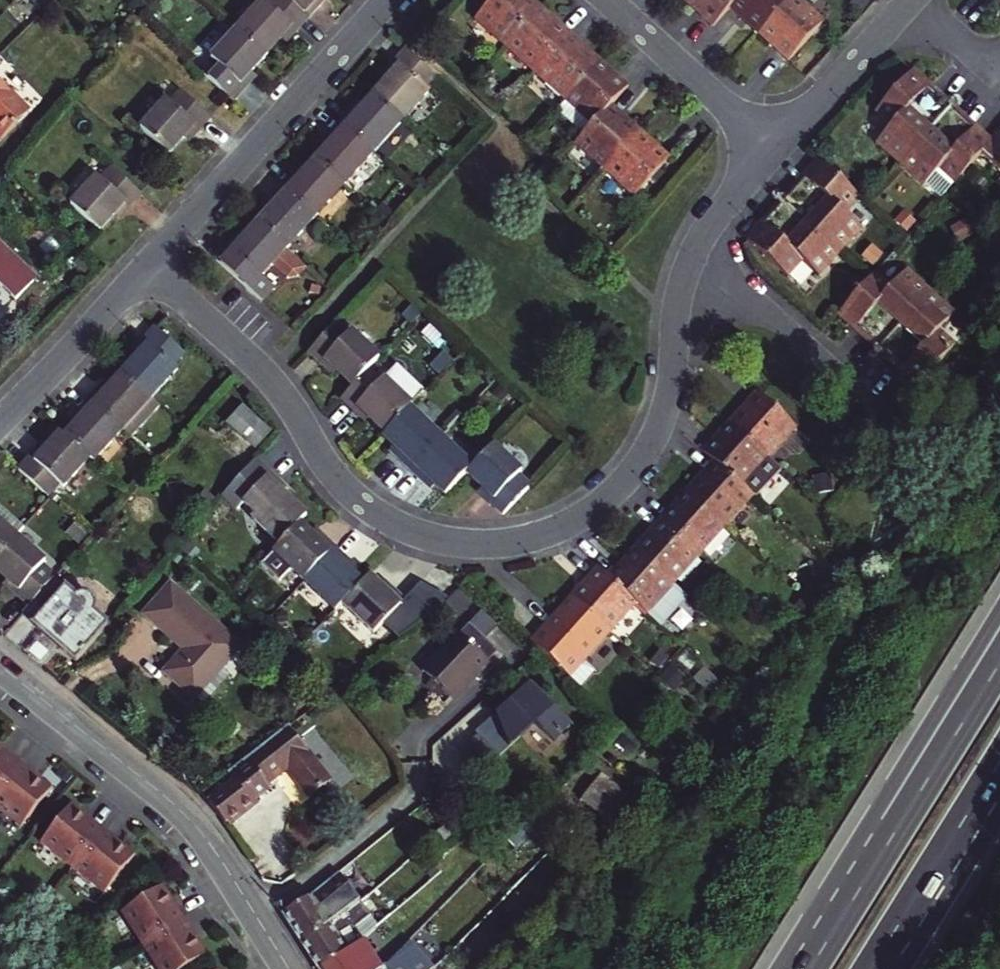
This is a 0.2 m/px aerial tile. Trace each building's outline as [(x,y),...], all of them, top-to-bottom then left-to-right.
[(263,4),(259,0),(234,29),(263,56),(278,39),(288,28),(293,32),(306,17),(304,15),(287,0),(267,0),(263,4)] [(304,15),(318,0),(287,0),(304,15)] [(503,52),(536,15),(519,0),(496,0),(474,25),(503,52)] [(687,1),(705,17),(701,21),(711,31),(728,13),(740,0),(688,0),(687,1)] [(728,13),(740,24),(745,19),(761,35),(794,0),(740,0),(728,13)] [(825,29),(794,0),(761,35),(779,51),(774,56),(788,68),(825,29)] [(503,52),(532,78),(569,37),(557,26),(553,30),(536,15),(503,52)] [(288,28),(278,39),(282,43),(293,32),(288,28)] [(243,87),(238,83),(249,71),(263,56),(234,29),(209,58),(213,61),(201,75),(230,102),(243,87)] [(532,78),(562,104),(596,68),(576,51),(580,47),(569,37),(532,78)] [(387,82),(372,99),(402,125),(428,96),(425,93),(435,82),(403,54),(392,67),(397,71),(387,82)] [(0,62),(0,113),(1,114),(0,118),(13,130),(40,103),(0,62)] [(392,67),(382,78),(387,82),(397,71),(392,67)] [(590,130),(610,108),(628,89),(616,78),(612,83),(596,68),(562,104),(590,130)] [(249,71),(238,83),(243,87),(254,76),(249,71)] [(920,92),(905,77),(872,113),(888,127),(873,142),(897,165),(949,110),(924,87),(920,92)] [(162,102),(137,130),(164,155),(179,139),(189,129),(193,133),(206,119),(176,93),(165,105),(162,102)] [(353,111),(339,127),(373,157),(402,125),(372,99),(362,111),(358,115),(353,111)] [(357,106),(353,111),(358,115),(362,111),(357,106)] [(574,146),(602,173),(635,137),(619,122),(622,119),(610,108),(590,130),(581,140),(574,146)] [(949,110),(897,165),(920,186),(935,170),(952,185),(980,154),(984,150),(969,136),(973,132),(949,110)] [(326,151),(316,162),(345,189),(373,157),(339,127),(326,142),(330,146),(326,151)] [(189,129),(179,139),(184,143),(193,133),(189,129)] [(980,154),(999,173),(999,132),(984,150),(980,154)] [(635,137),(602,173),(633,201),(669,161),(656,150),(653,153),(635,137)] [(326,151),(330,146),(326,142),(322,147),(326,151)] [(103,168),(77,197),(106,222),(120,206),(130,194),(135,199),(147,185),(117,159),(107,171),(103,168)] [(283,190),(317,220),(345,189),(316,162),(305,174),(302,178),(297,174),(283,190)] [(805,177),(781,202),(838,253),(859,231),(843,216),(857,200),(821,167),(808,180),(805,177)] [(302,178),(305,174),(301,170),(297,174),(302,178)] [(274,209),(259,226),(288,253),(317,220),(283,190),(273,201),(278,205),(274,209)] [(120,206),(125,210),(135,199),(130,194),(120,206)] [(278,205),(273,201),(270,205),(274,209),(278,205)] [(838,253),(781,202),(759,226),(763,229),(749,244),(785,278),(801,261),(817,276),(838,253)] [(288,253),(259,226),(244,243),(234,254),(230,250),(218,264),(265,306),(277,292),(263,280),(274,268),(289,282),(300,280),(308,271),(288,253)] [(234,254),(244,243),(240,239),(230,250),(234,254)] [(0,246),(0,283),(17,300),(36,279),(0,246)] [(850,325),(873,347),(926,291),(902,269),(888,284),(874,270),(840,308),(854,320),(850,325)] [(926,291),(873,347),(898,370),(902,365),(917,379),(951,343),(935,328),(949,312),(926,291)] [(353,387),(367,371),(379,358),(350,331),(346,335),(335,324),(308,353),(320,365),(325,360),(336,371),(353,387)] [(140,361),(125,376),(154,403),(181,374),(177,370),(187,359),(158,333),(146,345),(151,349),(140,361)] [(151,349),(146,345),(136,357),(140,361),(151,349)] [(325,360),(320,365),(332,376),(336,371),(325,360)] [(384,433),(386,431),(408,406),(410,404),(420,393),(397,371),(386,382),(383,378),(379,382),(367,371),(353,387),(341,400),(354,412),(357,408),(369,419),(384,433)] [(106,388),(92,403),(126,434),(134,441),(162,411),(154,403),(125,376),(115,387),(111,392),(106,388)] [(111,383),(106,388),(111,392),(115,387),(111,383)] [(731,422),(767,455),(793,426),(753,389),(742,402),(746,405),(731,422)] [(77,428),(67,439),(97,465),(126,434),(92,403),(78,417),(83,422),(77,428)] [(398,451),(413,465),(440,436),(408,406),(386,431),(396,441),(402,446),(398,451)] [(357,408),(354,412),(365,423),(369,419),(357,408)] [(243,409),(230,424),(258,448),(270,433),(243,409)] [(73,423),(77,428),(83,422),(78,417),(73,423)] [(710,458),(751,495),(753,497),(780,467),(767,455),(731,422),(714,441),(710,437),(700,449),(710,458)] [(440,436),(413,465),(429,480),(433,476),(437,479),(449,491),(467,471),(471,466),(440,436)] [(70,495),(97,465),(67,439),(54,452),(44,464),(40,461),(26,475),(55,502),(65,491),(70,495)] [(393,445),(398,451),(402,446),(396,441),(393,445)] [(505,514),(530,485),(517,472),(521,468),(493,442),(471,466),(467,471),(482,486),(494,497),(491,500),(505,514)] [(51,449),(40,461),(44,464),(54,452),(51,449)] [(690,490),(726,523),(751,495),(710,458),(699,470),(704,474),(690,490)] [(284,489),(252,460),(222,495),(238,510),(243,504),(254,515),(251,519),(280,546),(297,527),(306,517),(291,502),(280,492),(284,489)] [(494,497),(482,486),(479,489),(491,500),(494,497)] [(280,492),(291,502),(294,498),(284,489),(280,492)] [(658,516),(699,553),(726,523),(690,490),(674,507),(669,503),(658,516)] [(652,533),(638,548),(674,581),(699,553),(658,516),(647,528),(652,533)] [(18,538),(0,523),(0,560),(18,538)] [(292,570),(305,583),(333,552),(318,537),(313,543),(309,539),(297,527),(280,546),(261,566),(280,583),(292,570)] [(314,533),(309,539),(313,543),(318,537),(314,533)] [(0,560),(0,576),(9,584),(20,593),(16,598),(29,610),(55,580),(42,569),(47,563),(18,538),(0,560)] [(606,574),(636,601),(662,624),(689,594),(674,581),(638,548),(621,568),(616,563),(606,574)] [(333,552),(305,583),(336,611),(343,603),(359,586),(347,574),(343,571),(348,565),(333,552)] [(574,596),(611,629),(636,601),(606,574),(595,564),(585,576),(589,579),(574,596)] [(352,569),(348,565),(343,571),(347,574),(352,569)] [(359,586),(343,603),(374,632),(402,602),(387,588),(384,591),(380,587),(368,575),(359,586)] [(55,580),(29,610),(24,615),(42,630),(58,645),(77,661),(109,625),(96,614),(97,610),(97,606),(95,602),(92,599),(89,597),(85,596),(81,596),(77,597),(56,579),(55,580)] [(20,593),(9,584),(5,588),(16,598),(20,593)] [(146,613),(186,651),(191,655),(187,660),(182,655),(166,673),(195,699),(242,648),(190,600),(187,602),(171,587),(146,613)] [(468,621),(477,608),(456,592),(446,606),(468,621)] [(530,639),(568,677),(611,629),(574,596),(558,615),(554,611),(530,639)] [(374,632),(343,603),(336,611),(333,614),(364,642),(374,632)] [(425,680),(445,700),(474,670),(479,675),(493,662),(457,627),(442,642),(444,645),(422,666),(431,675),(425,680)] [(58,645),(42,630),(28,645),(45,660),(58,645)] [(186,651),(182,655),(187,660),(191,655),(186,651)] [(569,722),(530,682),(511,700),(515,704),(497,719),(516,738),(533,722),(550,739),(569,722)] [(497,719),(488,728),(506,746),(516,738),(497,719)] [(271,787),(266,781),(282,767),(308,800),(332,781),(288,725),(227,777),(233,784),(207,805),(227,823),(271,787)] [(20,762),(5,750),(4,751),(0,748),(0,787),(20,762)] [(20,762),(0,787),(0,806),(23,824),(48,793),(36,783),(39,779),(35,776),(36,775),(20,762)] [(637,804),(598,772),(577,797),(616,830),(637,804)] [(554,809),(546,800),(510,838),(517,845),(554,809)] [(74,866),(104,829),(88,817),(87,818),(83,814),(80,818),(67,808),(42,840),(74,866)] [(119,841),(104,829),(74,866),(106,891),(132,859),(119,849),(122,845),(118,842),(119,841)] [(315,893),(285,913),(303,941),(347,913),(362,901),(341,873),(315,893)] [(146,945),(185,919),(175,903),(174,903),(171,899),(166,902),(158,888),(124,910),(146,945)] [(347,913),(303,941),(320,968),(349,949),(341,936),(373,915),(362,901),(347,913)] [(185,919),(146,945),(162,968),(184,968),(202,957),(193,944),(198,941),(195,936),(196,935),(185,919)] [(437,964),(411,937),(383,965),(378,968),(432,968),(437,964)] [(320,968),(321,968),(378,968),(383,965),(366,939),(349,949),(320,968)]
